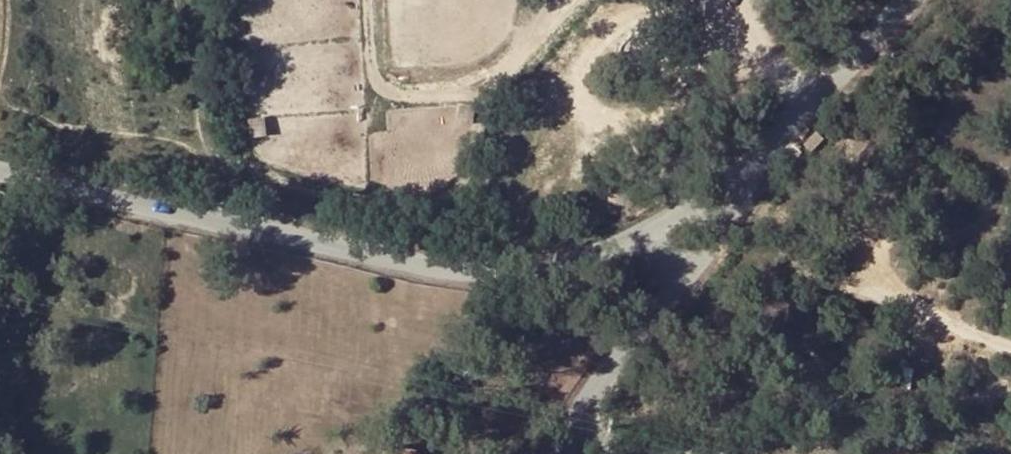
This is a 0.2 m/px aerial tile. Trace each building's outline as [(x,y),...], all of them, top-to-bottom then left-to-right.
[(824,138),(816,131),(804,144),(812,151),(824,138)]
